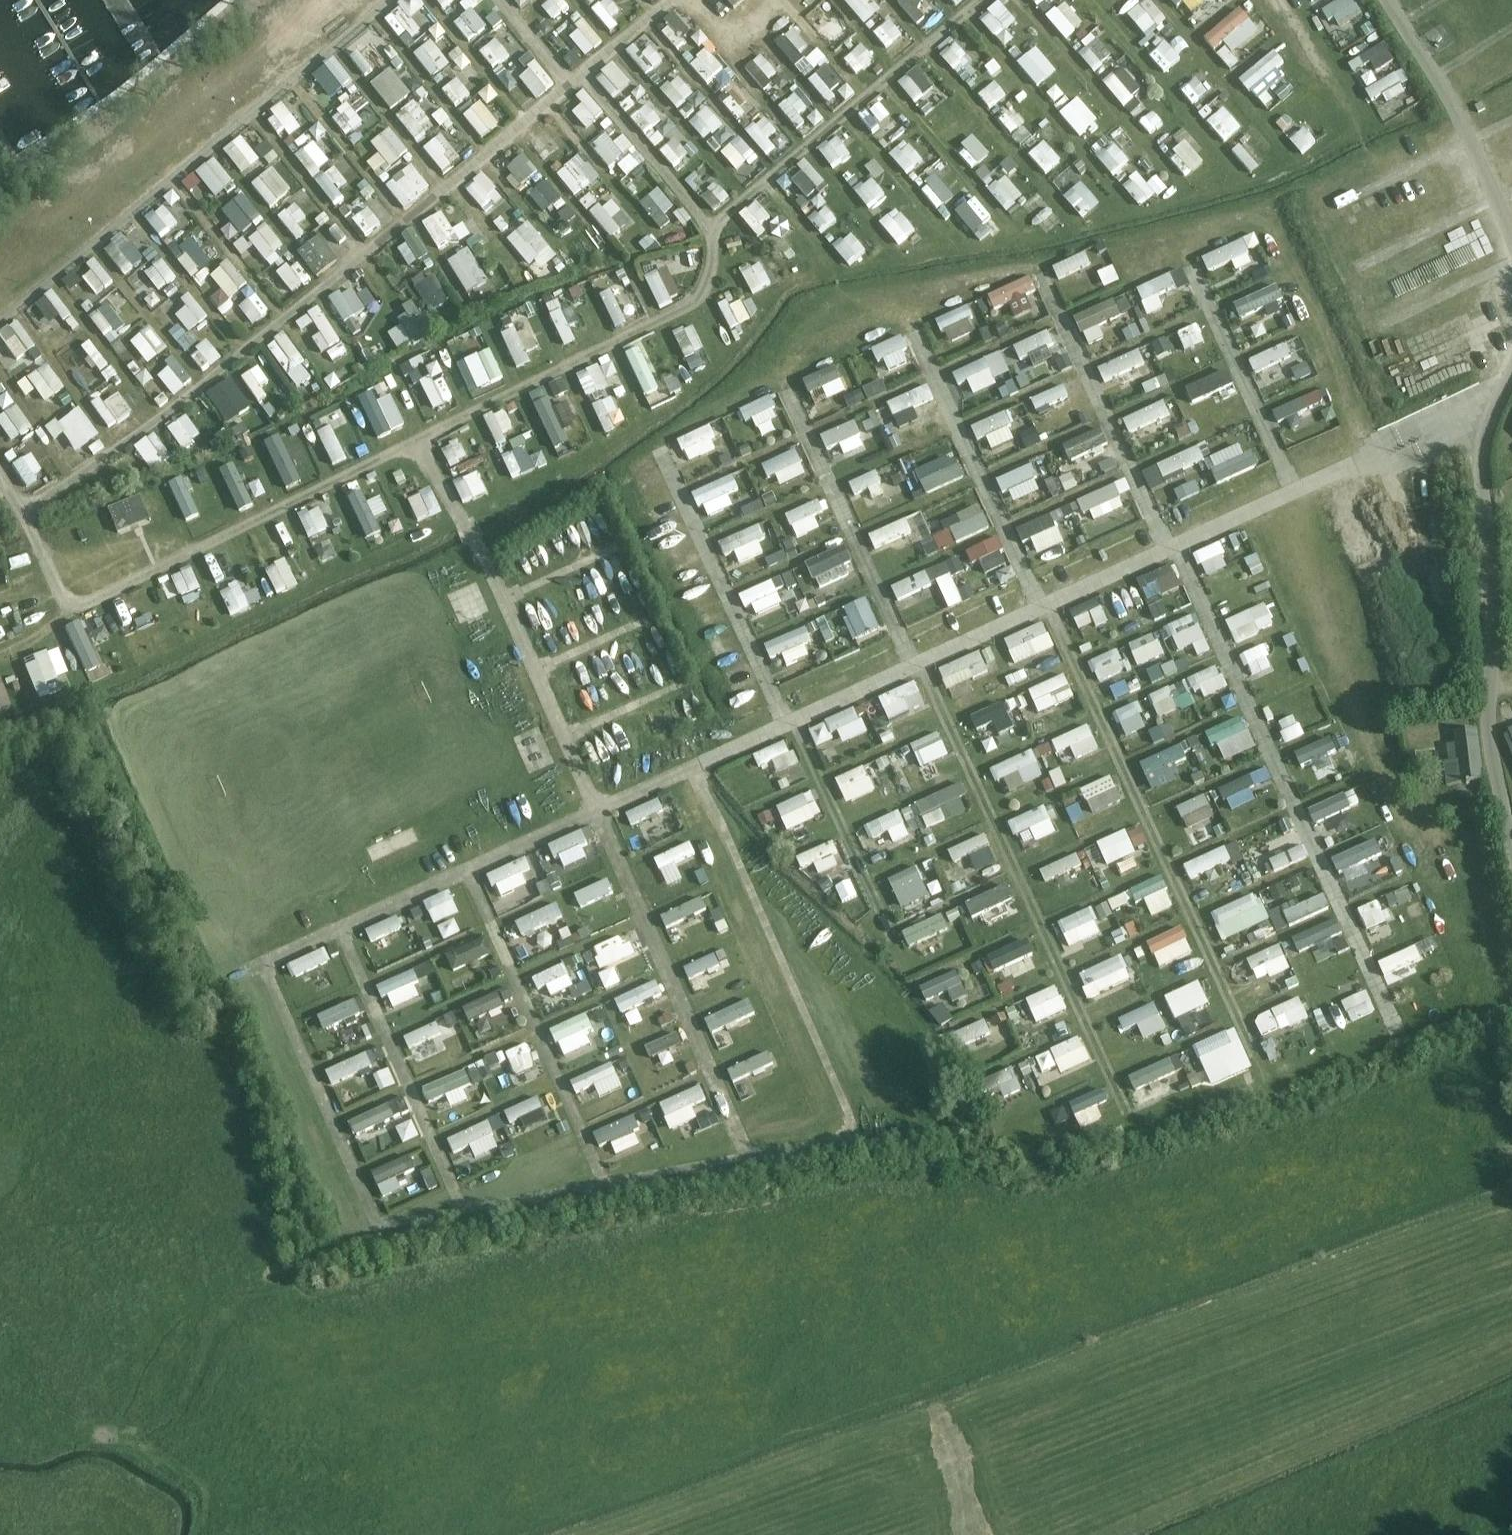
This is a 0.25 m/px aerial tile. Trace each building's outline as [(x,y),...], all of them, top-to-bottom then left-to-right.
[(449,0),(433,0),(441,10),(450,2),(449,0)] [(448,8),(460,30),(480,19),(470,0),(462,0),(448,8)] [(734,9),(744,0),(727,0),(734,9)] [(871,16),(857,0),(841,0),(862,24),(871,16)] [(914,23),(921,17),(907,0),(896,0),(895,1),(914,23)] [(1145,21),(1161,6),(1156,0),(1126,0),(1145,21)] [(1262,0),(1223,0),(1233,19),(1263,2),(1262,0)] [(1351,0),(1345,0),(1324,14),(1330,23),(1355,6),(1351,0)] [(826,37),(842,23),(824,1),(808,15),(826,37)] [(1204,37),(1220,23),(1202,2),(1186,16),(1204,37)] [(609,32),(617,25),(598,3),(590,9),(609,32)] [(389,13),(408,36),(417,28),(397,6),(389,13)] [(1064,38),(1071,32),(1052,10),(1045,16),(1064,38)] [(661,20),(676,38),(686,29),(671,12),(661,20)] [(574,25),(593,48),(601,42),(581,19),(574,25)] [(886,50),(895,42),(881,25),(872,33),(886,50)] [(488,26),(472,41),(487,57),(503,42),(488,26)] [(1154,59),(1171,46),(1156,26),(1138,40),(1154,59)] [(1093,68),(1111,53),(1094,32),(1076,46),(1093,68)] [(634,43),(647,56),(657,47),(643,34),(634,43)] [(775,42),(793,65),(801,58),(783,35),(775,42)] [(1230,69),(1247,58),(1235,39),(1217,50),(1230,69)] [(861,43),(842,58),(857,76),(875,60),(861,43)] [(1359,58),(1364,66),(1370,62),(1375,71),(1394,60),(1384,43),(1359,58)] [(651,68),(632,44),(625,51),(644,74),(651,68)] [(391,45),(380,53),(401,80),(412,72),(391,45)] [(430,76),(438,70),(421,48),(412,55),(430,76)] [(371,70),(356,52),(349,58),(363,76),(371,70)] [(1035,86),(1043,79),(1024,57),(1016,63),(1035,86)] [(350,82),(331,58),(324,64),(342,88),(350,82)] [(705,84),(712,77),(695,58),(687,64),(705,84)] [(1287,81),(1302,69),(1294,59),(1279,71),(1287,81)] [(1116,94),(1132,80),(1115,60),(1098,74),(1116,94)] [(552,84),(534,61),(526,67),(545,90),(552,84)] [(770,84),(752,61),(744,67),(763,90),(770,84)] [(447,95),(464,83),(451,65),(434,77),(447,95)] [(879,65),(873,70),(876,75),(882,70),(879,65)] [(1258,67),(1243,80),(1256,94),(1270,81),(1258,67)] [(1189,98),(1203,84),(1189,69),(1175,83),(1189,98)] [(618,91),(600,71),(593,78),(611,98),(618,91)] [(971,84),(983,98),(998,85),(986,71),(971,84)] [(826,104),(834,97),(815,74),(807,80),(826,104)] [(1364,91),(1370,101),(1400,84),(1394,74),(1364,91)] [(389,109),(397,103),(378,79),(370,85),(389,109)] [(665,81),(657,89),(675,110),(683,103),(665,81)] [(1119,98),(1130,105),(1139,90),(1128,84),(1119,98)] [(601,112),(582,90),(575,96),(594,119),(601,112)] [(342,91),(323,104),(337,125),(356,111),(342,91)] [(735,120),(743,113),(724,91),(717,97),(735,120)] [(1147,95),(1131,109),(1144,124),(1160,110),(1147,95)] [(435,119),(446,112),(436,96),(424,104),(435,119)] [(804,123),(785,100),(777,106),(796,129),(804,123)] [(1208,102),(1199,110),(1218,131),(1227,123),(1208,102)] [(1086,129),(1066,106),(1058,113),(1078,136),(1086,129)] [(414,143),(423,135),(402,109),(393,117),(414,143)] [(628,117),(644,137),(652,130),(636,110),(628,117)] [(960,127),(975,121),(970,110),(955,116),(960,127)] [(479,139),(487,133),(469,111),(461,117),(479,139)] [(686,122),(701,139),(709,132),(694,115),(686,122)] [(1117,119),(1107,127),(1116,138),(1126,130),(1117,119)] [(746,132),(765,154),(772,147),(754,126),(746,132)] [(405,152),(386,128),(377,136),(397,159),(405,152)] [(1026,141),(1032,148),(1047,137),(1041,129),(1026,141)] [(1178,165),(1197,150),(1180,129),(1161,144),(1178,165)] [(668,130),(654,143),(665,154),(679,142),(668,130)] [(968,133),(953,145),(968,163),(982,151),(968,133)] [(630,155),(638,148),(626,134),(618,141),(630,155)] [(1106,164),(1121,150),(1106,134),(1091,148),(1106,164)] [(727,144),(747,166),(756,159),(736,136),(727,144)] [(608,169),(615,163),(596,139),(588,145),(608,169)] [(1049,140),(1030,150),(1036,159),(1054,149),(1049,140)] [(439,171),(447,165),(429,141),(420,148),(439,171)] [(219,150),(238,173),(248,165),(230,142),(219,150)] [(1235,153),(1256,176),(1264,168),(1244,145),(1235,153)] [(890,154),(909,176),(917,169),(898,147),(890,154)] [(300,148),(291,155),(308,176),(317,170),(300,148)] [(513,160),(529,179),(538,172),(522,153),(513,160)] [(212,158),(204,164),(222,188),(230,182),(212,158)] [(794,166),(814,188),(821,181),(802,159),(794,166)] [(1135,196),(1151,180),(1131,160),(1115,175),(1135,196)] [(999,201),(1017,186),(998,163),(980,178),(999,201)] [(927,198),(945,188),(932,164),(913,174),(927,198)] [(862,166),(847,183),(864,199),(879,182),(862,166)] [(357,167),(349,174),(359,186),(367,179),(357,167)] [(581,189),(563,168),(556,174),(573,195),(581,189)] [(708,170),(692,184),(707,201),(723,186),(708,170)] [(1075,207),(1093,191),(1074,170),(1056,186),(1075,207)] [(312,181),(333,207),(342,200),(321,174),(312,181)] [(249,184),(267,207),(275,201),(256,178),(249,184)] [(462,188),(480,209),(490,200),(472,179),(462,188)] [(411,204),(393,180),(385,186),(403,210),(411,204)] [(533,188),(549,205),(558,198),(542,180),(533,188)] [(154,226),(172,212),(157,194),(139,208),(154,226)] [(820,195),(803,207),(813,221),(830,209),(820,195)] [(660,229),(668,222),(647,196),(639,203),(660,229)] [(242,197),(233,204),(250,224),(258,217),(242,197)] [(953,197),(939,211),(955,227),(969,213),(953,197)] [(891,200),(874,214),(891,234),(908,219),(891,200)] [(619,229),(597,204),(588,212),(609,237),(619,229)] [(294,239),(302,233),(283,210),(275,216),(294,239)] [(361,240),(369,234),(351,210),(343,217),(361,240)] [(429,216),(419,222),(434,247),(444,241),(429,216)] [(844,221),(827,236),(843,254),(860,239),(844,221)] [(272,253),(280,246),(261,223),(253,229),(272,253)] [(579,257),(595,244),(581,227),(565,240),(579,257)] [(408,229),(398,235),(415,261),(424,255),(408,229)] [(195,257),(202,251),(187,234),(170,249),(192,274),(202,265),(195,257)] [(337,261),(319,238),(299,253),(317,277),(337,261)] [(127,277),(137,270),(114,242),(105,250),(127,277)] [(285,245),(267,260),(285,282),(303,267),(285,245)] [(474,287),(485,281),(464,248),(454,254),(474,287)] [(733,259),(744,284),(765,274),(754,249),(733,259)] [(659,278),(668,276),(662,256),(653,258),(659,278)] [(179,278),(162,257),(153,264),(170,285),(179,278)] [(96,259),(88,266),(106,289),(114,282),(96,259)] [(246,285),(226,260),(219,266),(238,291),(246,285)] [(657,311),(670,304),(653,270),(641,277),(657,311)] [(432,275),(423,280),(438,307),(448,301),(432,275)] [(136,287),(144,295),(156,285),(148,276),(136,287)] [(215,277),(203,287),(212,297),(224,286),(215,277)] [(545,284),(535,289),(544,310),(554,305),(545,284)] [(741,311),(735,288),(714,294),(720,316),(741,311)] [(64,321),(72,315),(53,291),(45,297),(64,321)] [(354,316),(339,291),(328,298),(344,323),(354,316)] [(102,292),(94,299),(112,321),(120,314),(102,292)] [(201,324),(209,317),(190,294),(182,301),(201,324)] [(608,294),(599,299),(612,326),(622,322),(608,294)] [(426,327),(411,302),(402,307),(418,332),(426,327)] [(498,333),(517,327),(510,305),(491,311),(498,333)] [(316,306),(306,313),(328,347),(338,341),(316,306)] [(99,310),(91,317),(109,339),(117,333),(99,310)] [(667,319),(683,357),(695,352),(679,315),(667,319)] [(16,322),(8,328),(27,352),(34,346),(16,322)] [(160,356),(170,348),(151,325),(141,333),(160,356)] [(182,343),(196,361),(215,346),(200,328),(182,343)] [(295,368),(304,362),(281,331),(272,338),(295,368)] [(91,343),(83,349),(102,373),(110,367),(91,343)] [(490,349),(462,362),(475,393),(503,380),(490,349)] [(405,382),(416,378),(407,354),(395,359),(405,382)] [(186,386),(194,380),(174,356),(167,362),(186,386)] [(55,394),(64,387),(47,364),(38,370),(55,394)] [(366,370),(376,391),(388,385),(378,364),(366,370)] [(838,366),(804,378),(819,404),(850,395),(838,366)] [(265,396),(248,372),(239,378),(256,402),(265,396)] [(645,373),(637,376),(643,397),(651,394),(645,373)] [(219,386),(239,416),(248,409),(229,380),(219,386)] [(606,385),(586,392),(596,419),(616,411),(606,385)] [(770,396),(738,409),(759,426),(776,419),(770,396)] [(110,429),(118,423),(101,399),(93,405),(110,429)] [(573,402),(562,406),(573,434),(585,429),(573,402)] [(15,403),(3,411),(21,436),(32,429),(15,403)] [(97,432),(82,411),(73,417),(88,439),(97,432)] [(339,435),(327,411),(317,415),(329,440),(339,435)] [(193,440),(201,435),(188,415),(180,421),(193,440)] [(723,416),(680,438),(690,459),(729,428),(723,416)] [(854,421),(823,435),(839,461),(870,448),(854,421)] [(258,435),(264,453),(285,446),(279,428),(258,435)] [(156,433),(147,440),(164,464),(173,457),(156,433)] [(497,446),(506,466),(525,457),(516,437),(497,446)] [(44,445),(32,448),(38,467),(49,464),(44,445)] [(229,445),(209,453),(218,473),(237,464),(229,445)] [(799,449),(764,461),(770,479),(806,472),(799,449)] [(201,479),(215,477),(210,454),(197,456),(201,479)] [(274,464),(281,479),(298,471),(291,456),(274,464)] [(36,482),(21,459),(12,465),(27,489),(36,482)] [(245,492),(264,482),(257,468),(238,477),(245,492)] [(449,471),(457,492),(466,488),(459,468),(449,471)] [(876,470),(851,481),(866,500),(886,492),(876,470)] [(731,475),(696,490),(706,512),(737,501),(731,475)] [(183,478),(169,484),(186,521),(200,515),(183,478)] [(419,479),(399,486),(408,512),(420,508),(416,496),(424,493),(419,479)] [(342,487),(355,514),(364,509),(351,483),(342,487)] [(118,533),(151,520),(141,496),(108,509),(118,533)] [(817,497),(787,513),(798,537),(829,522),(817,497)] [(302,529),(320,519),(311,504),(294,514),(302,529)] [(363,535),(382,528),(374,507),(355,515),(363,535)] [(379,514),(386,528),(396,523),(390,509),(379,514)] [(905,517),(871,534),(876,552),(915,536),(905,517)] [(321,524),(303,536),(316,555),(334,543),(321,524)] [(751,528),(723,539),(731,556),(760,540),(751,528)] [(258,556),(268,583),(290,575),(280,548),(258,556)] [(1133,568),(1141,589),(1175,574),(1166,554),(1133,568)] [(184,556),(164,565),(174,587),(194,577),(184,556)] [(213,580),(224,606),(243,597),(232,571),(213,580)] [(771,578),(748,592),(760,611),(783,600),(771,578)] [(188,616),(207,608),(198,586),(179,594),(188,616)] [(1067,597),(1074,616),(1098,606),(1090,588),(1067,597)] [(117,591),(108,595),(119,616),(128,611),(117,591)] [(1168,630),(1186,627),(1183,606),(1164,609),(1168,630)] [(71,617),(62,620),(69,643),(79,640),(71,617)] [(157,632),(147,635),(141,617),(120,624),(131,655),(161,645),(157,632)] [(1042,623),(1003,641),(1008,652),(1047,635),(1042,623)] [(1126,630),(1133,651),(1155,644),(1149,623),(1126,630)] [(802,630),(773,646),(785,663),(809,653),(802,630)] [(1082,650),(1091,671),(1118,660),(1110,638),(1082,650)] [(42,655),(49,676),(63,672),(56,650),(42,655)] [(978,652),(938,671),(943,681),(983,663),(978,652)] [(101,679),(89,654),(79,659),(91,684),(101,679)] [(1002,674),(1021,667),(1018,657),(999,665),(1002,674)] [(1171,683),(1191,677),(1193,681),(1216,674),(1211,658),(1167,671),(1171,683)] [(35,693),(44,689),(33,661),(24,665),(35,693)] [(1119,669),(1102,677),(1109,691),(1125,684),(1119,669)] [(1068,687),(1063,675),(1028,692),(1033,703),(1068,687)] [(1162,675),(1142,684),(1147,696),(1168,687),(1162,675)] [(920,694),(914,683),(879,699),(884,710),(920,694)] [(1107,700),(1116,723),(1136,716),(1128,693),(1107,700)] [(974,731),(1005,717),(999,704),(968,718),(974,731)] [(829,734),(857,721),(852,710),(824,723),(829,734)] [(1157,717),(1143,723),(1147,734),(1162,728),(1157,717)] [(1056,754),(1092,737),(1087,726),(1051,743),(1056,754)] [(1482,791),(1481,782),(1484,781),(1477,730),(1455,733),(1457,744),(1447,745),(1450,762),(1444,763),(1447,786),(1460,784),(1461,794),(1482,791)] [(1137,748),(1142,759),(1181,744),(1176,733),(1137,748)] [(909,746),(913,755),(941,743),(937,734),(909,746)] [(757,768),(788,754),(782,743),(752,757),(757,768)] [(1030,751),(987,771),(993,784),(1035,764),(1030,751)] [(1153,762),(1141,768),(1147,779),(1159,774),(1153,762)] [(837,792),(865,779),(860,768),(832,781),(837,792)] [(1115,788),(1110,778),(1080,791),(1085,802),(1115,788)] [(918,817),(965,795),(959,783),(913,805),(918,817)] [(1170,795),(1174,807),(1203,796),(1198,784),(1170,795)] [(779,819),(805,807),(800,796),(774,808),(779,819)] [(661,798),(626,814),(637,823),(664,810),(661,798)] [(1012,838),(1048,821),(1042,807),(1005,824),(1012,838)] [(862,828),(868,841),(902,825),(896,812),(862,828)] [(584,828),(553,841),(557,857),(588,845),(584,828)] [(1100,855),(1128,842),(1123,831),(1094,844),(1100,855)] [(987,846),(982,835),(946,852),(951,863),(987,846)] [(1215,836),(1185,850),(1191,862),(1221,848),(1215,836)] [(691,839),(654,856),(660,871),(696,855),(691,839)] [(1038,870),(1080,853),(1074,840),(1033,858),(1038,870)] [(793,859),(798,871),(835,854),(830,843),(793,859)] [(1183,866),(1189,878),(1228,861),(1223,849),(1183,866)] [(1081,866),(1076,855),(1039,872),(1044,883),(1081,866)] [(527,858),(496,870),(505,894),(533,872),(527,858)] [(893,892),(919,880),(914,868),(888,880),(893,892)] [(1115,880),(1119,892),(1152,882),(1148,870),(1115,880)] [(967,902),(1003,887),(999,875),(963,890),(967,902)] [(608,876),(577,890),(582,906),(613,893),(608,876)] [(1001,888),(967,905),(972,916),(1007,900),(1001,888)] [(446,893),(428,902),(436,922),(455,913),(446,893)] [(1254,896),(1211,915),(1223,942),(1270,920),(1261,900),(1257,901),(1254,896)] [(904,932),(942,915),(937,903),(899,920),(904,932)] [(556,904),(517,922),(526,936),(563,919),(556,904)] [(692,905),(660,915),(669,935),(701,919),(692,905)] [(1089,909),(1056,924),(1062,938),(1095,922),(1089,909)] [(899,935),(905,949),(945,931),(939,916),(899,935)] [(396,917),(366,929),(374,943),(402,927),(396,917)] [(1185,940),(1179,928),(1144,945),(1150,957),(1185,940)] [(622,936),(596,945),(600,968),(637,956),(622,936)] [(485,937),(448,955),(455,971),(490,953),(485,937)] [(1004,949),(1008,958),(1034,946),(1030,937),(1004,949)] [(1277,946),(1245,961),(1250,973),(1283,958),(1277,946)] [(320,950),(294,962),(302,981),(328,970),(320,950)] [(714,954),(685,966),(691,980),(720,968),(714,954)] [(1083,990),(1125,970),(1119,957),(1077,977),(1083,990)] [(564,962),(532,976),(552,995),(573,984),(564,962)] [(412,969),(378,983),(389,1011),(422,998),(412,969)] [(955,972),(918,989),(925,1003),(961,986),(955,972)] [(655,981),(614,1000),(626,1014),(663,996),(655,981)] [(1028,1012),(1058,998),(1053,988),(1024,1001),(1028,1012)] [(1207,989),(1179,1000),(1184,1011),(1212,1000),(1207,989)] [(504,990),(463,1006),(472,1019),(509,1002),(504,990)] [(1269,1012),(1274,1021),(1301,1008),(1296,999),(1269,1012)] [(355,1001),(319,1018),(325,1031),(361,1015),(355,1001)] [(748,1003),(706,1020),(716,1039),(757,1017),(748,1003)] [(1185,1014),(1189,1024),(1216,1012),(1212,1003),(1185,1014)] [(598,1007),(551,1029),(560,1044),(607,1026),(598,1007)] [(989,1018),(949,1035),(954,1047),(994,1029),(989,1018)] [(442,1019),(410,1033),(422,1060),(451,1047),(442,1019)] [(1165,1027),(1137,1039),(1141,1050),(1169,1038),(1165,1027)] [(677,1031),(643,1046),(655,1053),(684,1044),(677,1031)] [(1195,1047),(1200,1058),(1232,1044),(1227,1033),(1195,1047)] [(1082,1050),(1076,1038),(1048,1051),(1053,1063),(1082,1050)] [(527,1043),(502,1053),(514,1077),(533,1069),(527,1043)] [(770,1051),(727,1070),(739,1091),(778,1071),(770,1051)] [(333,1083),(370,1066),(365,1055),(328,1072),(333,1083)] [(614,1063),(574,1081),(583,1104),(623,1087),(614,1063)] [(1158,1078),(1153,1066),(1125,1079),(1130,1090),(1158,1078)] [(464,1069),(424,1085),(435,1112),(473,1094),(464,1069)] [(1016,1080),(1011,1069),(975,1085),(981,1097),(1016,1080)] [(1096,1077),(1061,1092),(1066,1105),(1101,1089),(1096,1077)] [(702,1085),(662,1103),(672,1129),(707,1102),(702,1085)] [(1067,1106),(1072,1118),(1105,1103),(1099,1091),(1067,1106)] [(532,1097),(508,1112),(513,1125),(542,1112),(532,1097)] [(390,1107),(352,1125),(358,1138),(397,1120),(390,1107)] [(1003,1109),(988,1112),(991,1125),(1005,1122),(1003,1109)] [(637,1115),(593,1134),(599,1147),(642,1144),(637,1115)] [(488,1120),(448,1138),(459,1165),(500,1148),(488,1120)] [(412,1158),(374,1175),(380,1188),(418,1171),(412,1158)]
